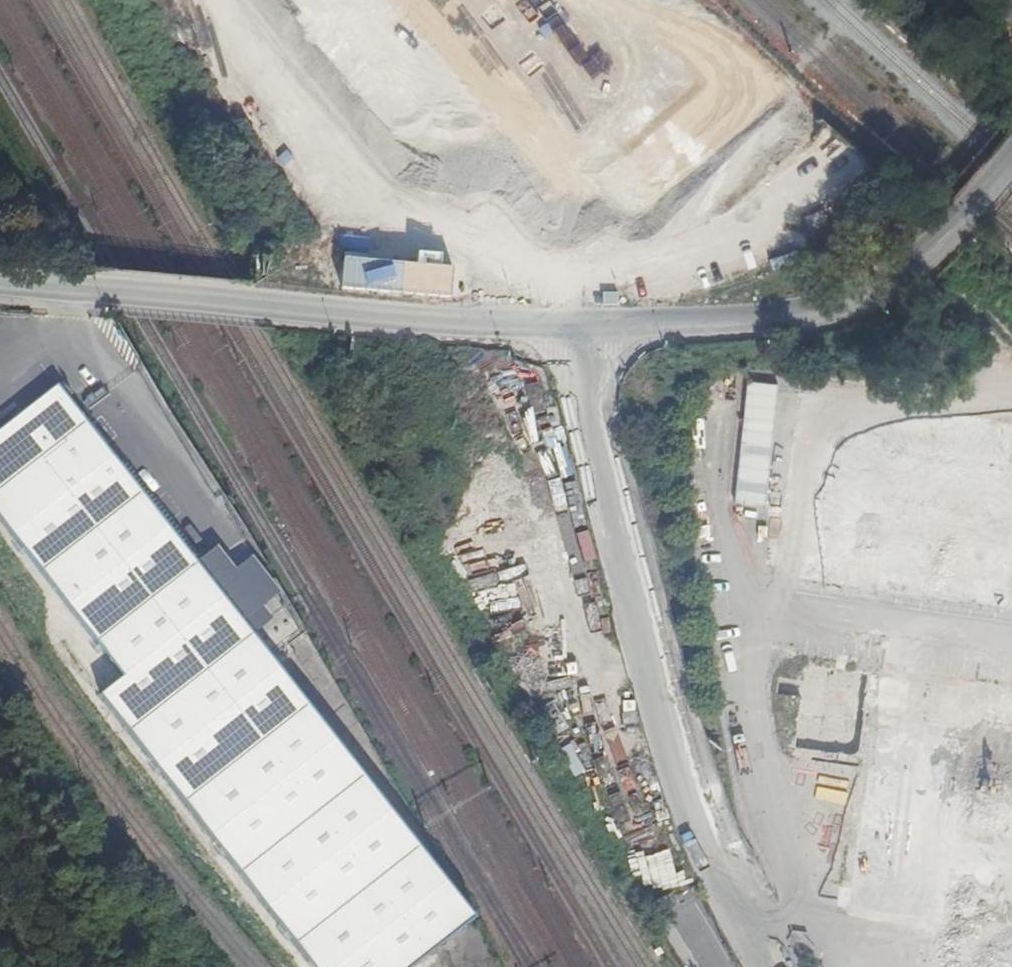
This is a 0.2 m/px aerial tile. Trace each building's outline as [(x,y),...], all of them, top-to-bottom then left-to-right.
[(650,78),(708,26),(684,0),(578,0),(650,78)] [(229,78),(297,23),(290,15),(248,48),(244,42),(217,63),(229,78)] [(746,84),(645,184),(657,196),(636,217),(652,234),(673,213),(693,233),(812,115),(747,50),(730,67),(746,84)] [(420,861),(235,621),(191,563),(54,386),(0,428),(0,532),(117,682),(95,700),(305,966),(381,966),(420,861)] [(1011,608),(1011,420),(789,394),(767,579),(1011,608)] [(191,563),(235,621),(270,594),(243,560),(228,572),(210,549),(191,563)] [(856,676),(857,668),(797,661),(787,748),(850,756),(833,909),(976,925),(971,966),(1011,966),(1011,693),(856,676)] [(474,917),(424,852),(420,861),(381,966),(411,966),(474,917)]
